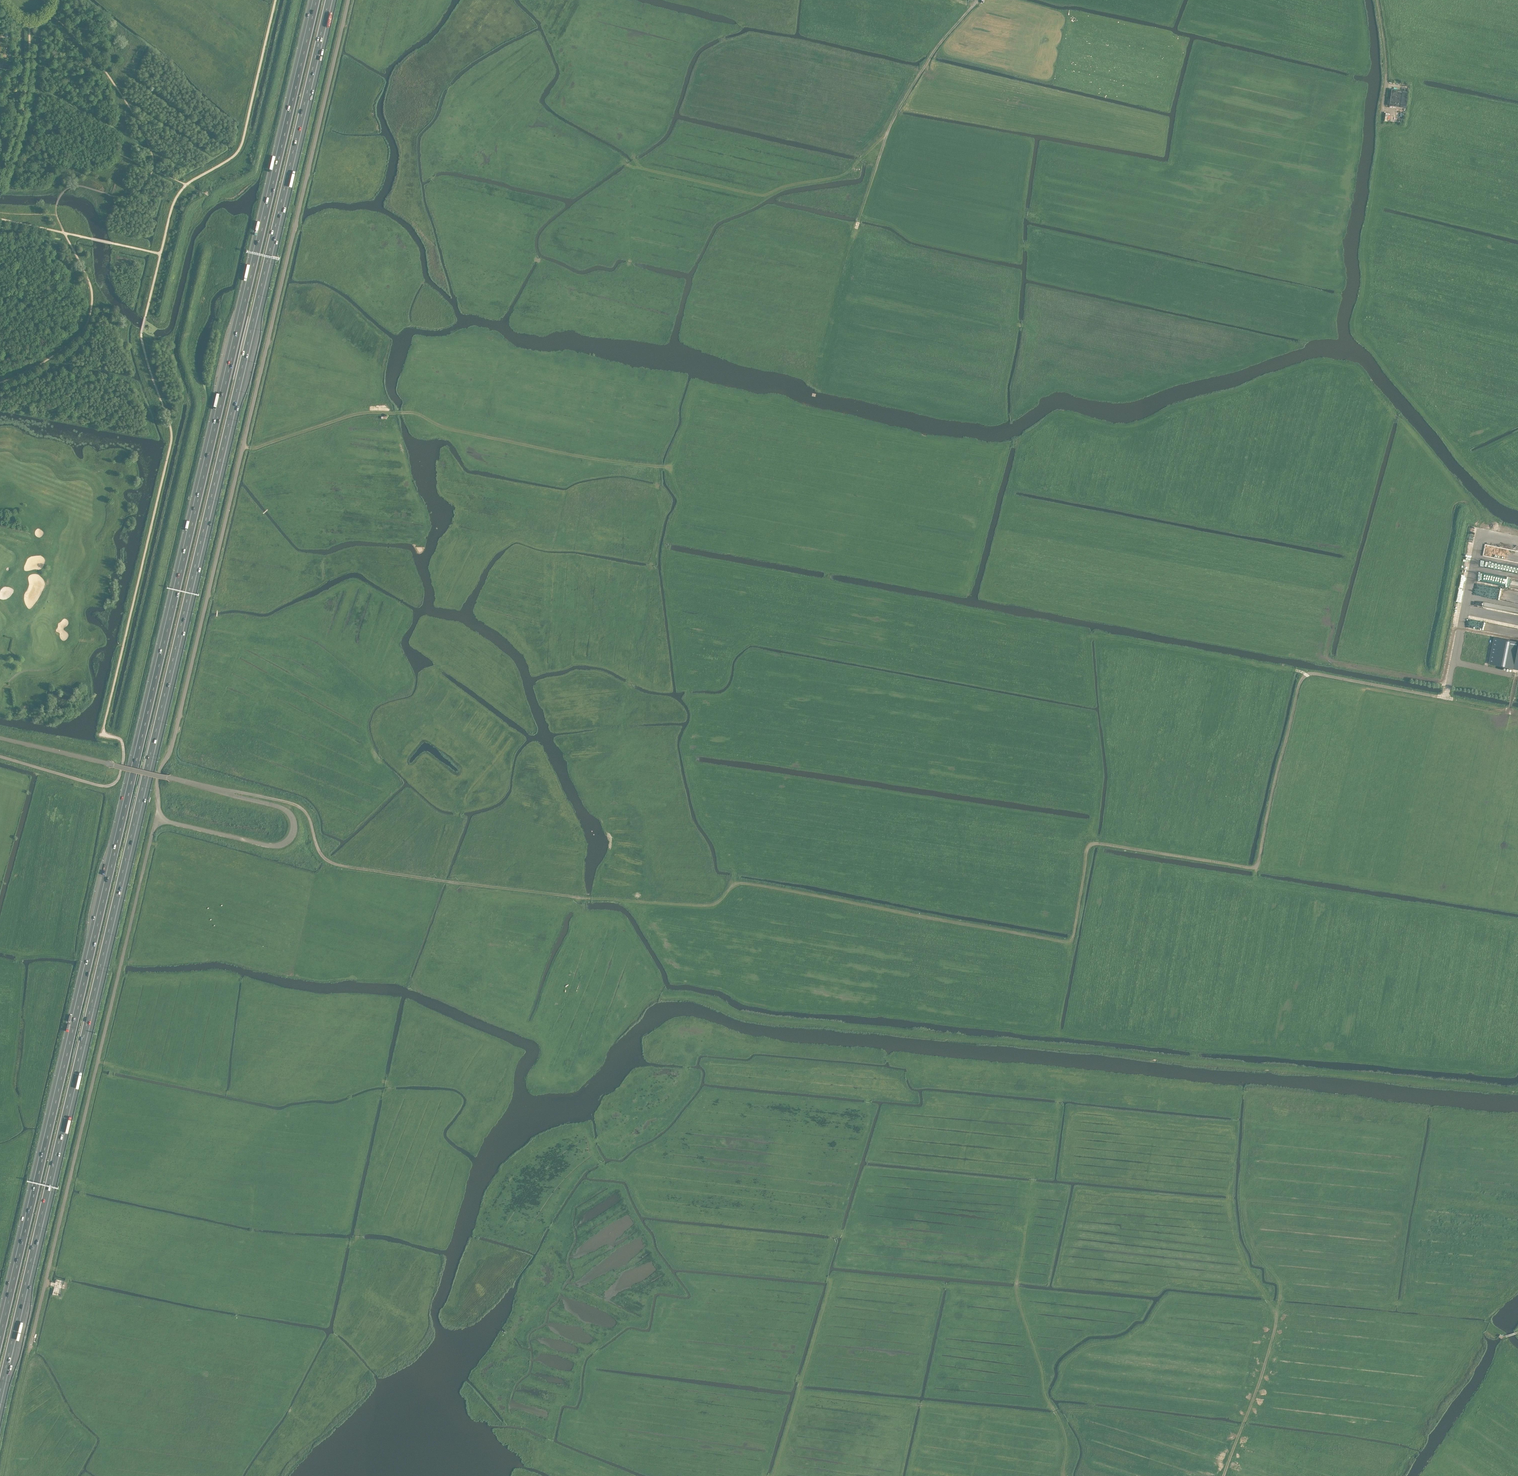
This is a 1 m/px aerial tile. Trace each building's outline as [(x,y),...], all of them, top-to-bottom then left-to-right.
[(1390,104),(1400,106),(1402,91),(1392,89),(1390,104)] [(1499,591),(1498,600),(1515,600),(1515,592),(1499,591)] [(1489,663),(1513,667),(1514,662),(1517,642),(1517,641),(1494,636),(1489,663)]
